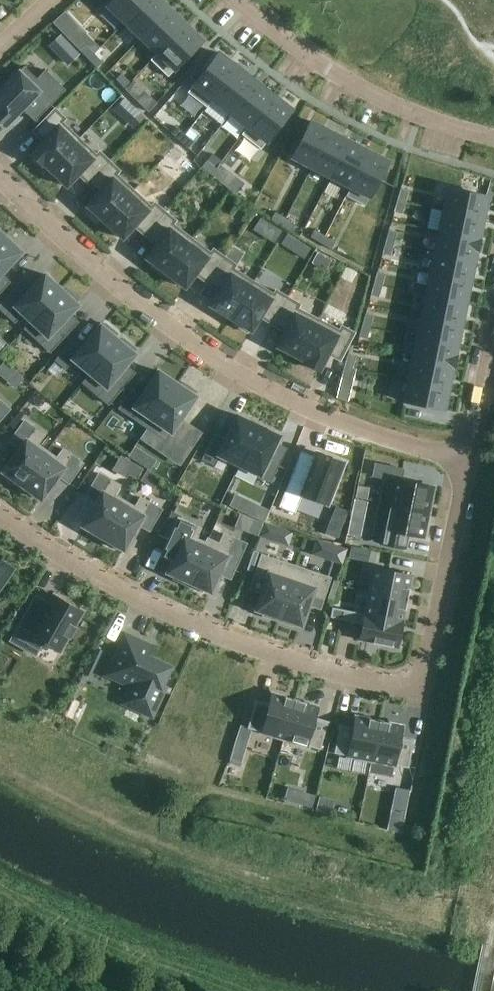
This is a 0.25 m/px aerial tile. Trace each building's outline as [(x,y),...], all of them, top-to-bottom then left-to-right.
[(107,6),(125,22),(146,0),(113,0),(107,6)] [(125,22),(140,37),(168,8),(160,0),(146,0),(125,22)] [(168,8),(140,37),(157,53),(185,23),(168,8)] [(157,53),(150,60),(168,77),(202,40),(185,23),(157,53)] [(86,34),(74,45),(88,59),(94,53),(99,48),(86,34)] [(70,46),(60,55),(68,64),(78,54),(70,46)] [(94,53),(88,59),(97,68),(103,63),(94,53)] [(218,53),(187,92),(207,107),(213,100),(237,68),(218,53)] [(45,110),(47,109),(58,98),(65,91),(45,70),(37,79),(25,66),(0,90),(0,120),(5,125),(22,108),(33,97),(45,110)] [(237,68),(213,100),(229,112),(230,113),(255,81),(237,68)] [(122,74),(115,79),(124,88),(130,83),(122,74)] [(255,81),(230,113),(247,127),(272,95),(255,81)] [(145,91),(136,100),(148,112),(157,103),(145,91)] [(247,127),(241,134),(261,149),(292,110),(272,95),(247,127)] [(62,119),(53,110),(35,129),(45,138),(28,155),(40,167),(42,165),(48,171),(77,140),(78,139),(59,122),(62,119)] [(311,122),(291,160),(311,170),(330,131),(311,122)] [(176,126),(170,133),(179,141),(185,134),(176,126)] [(330,131),(311,170),(330,180),(350,141),(330,131)] [(185,134),(179,141),(188,149),(194,142),(185,134)] [(96,154),(79,138),(78,139),(77,140),(48,171),(66,187),(80,171),(91,180),(108,161),(98,152),(96,154)] [(350,141),(330,180),(349,190),(369,151),(350,141)] [(369,151),(349,190),(368,200),(388,161),(369,151)] [(119,171),(108,161),(91,180),(101,189),(96,195),(84,208),(97,219),(99,217),(104,222),(134,190),(117,174),(119,171)] [(207,161),(202,167),(211,175),(216,169),(207,161)] [(216,169),(211,175),(221,183),(229,173),(219,166),(216,169)] [(447,188),(443,210),(482,218),(487,196),(447,188)] [(400,189),(397,200),(404,202),(408,191),(400,189)] [(137,223),(147,231),(164,212),(153,203),(151,206),(134,190),(104,222),(123,239),(133,228),(137,223)] [(397,200),(394,211),(401,214),(404,202),(397,200)] [(443,210),(438,231),(478,239),(482,218),(443,210)] [(164,212),(147,231),(159,241),(154,246),(146,258),(154,264),(152,267),(163,276),(191,238),(173,224),(175,221),(164,212)] [(275,212),(270,218),(281,225),(285,218),(275,212)] [(260,216),(252,229),(263,236),(271,223),(260,216)] [(285,218),(281,225),(291,231),(295,225),(285,218)] [(314,230),(310,236),(321,243),(325,236),(314,230)] [(389,231),(386,242),(393,244),(396,233),(389,231)] [(438,231),(434,252),(474,260),(478,239),(438,231)] [(325,236),(321,243),(331,249),(335,242),(325,236)] [(0,242),(0,293),(10,282),(1,274),(21,252),(5,237),(0,242)] [(209,278),(224,257),(212,249),(210,252),(191,238),(163,276),(175,285),(177,282),(185,288),(198,271),(209,278)] [(302,242),(296,252),(305,258),(312,247),(302,242)] [(386,242),(383,253),(390,255),(393,244),(386,242)] [(232,246),(224,257),(235,265),(243,254),(232,246)] [(434,252),(430,274),(469,282),(474,260),(434,252)] [(231,318),(253,282),(233,269),(235,265),(224,257),(209,278),(221,287),(217,293),(209,305),(231,318)] [(377,272),(374,284),(381,286),(384,274),(377,272)] [(0,304),(0,309),(15,323),(23,314),(30,321),(31,322),(61,290),(45,274),(23,298),(14,290),(0,304)] [(430,274),(425,295),(465,303),(469,282),(430,274)] [(272,294),(253,282),(231,318),(237,322),(235,325),(247,333),(249,330),(251,332),(259,319),(263,313),(274,320),(287,298),(275,291),(272,294)] [(374,284),(371,295),(378,297),(381,286),(374,284)] [(30,321),(24,328),(25,329),(50,352),(66,335),(57,327),(78,305),(75,303),(78,300),(67,290),(64,293),(61,290),(31,322),(30,321)] [(425,295),(421,316),(461,324),(465,303),(425,295)] [(299,305),(287,298),(274,320),(286,327),(283,334),(276,346),(298,358),(318,319),(297,309),(299,305)] [(365,314),(362,325),(370,327),(373,316),(365,314)] [(421,316),(417,337),(456,345),(461,324),(421,316)] [(318,319),(298,358),(305,361),(304,364),(319,371),(327,356),(330,350),(342,356),(354,333),(339,326),(337,330),(318,319)] [(70,342),(55,360),(65,369),(73,360),(89,373),(118,340),(114,337),(117,334),(105,324),(103,327),(100,325),(80,350),(70,342)] [(362,325),(359,337),(366,339),(370,327),(362,325)] [(417,337),(412,358),(452,366),(456,345),(417,337)] [(118,340),(89,373),(106,387),(98,396),(108,405),(124,386),(114,379),(135,354),(132,352),(135,349),(123,339),(121,342),(118,340)] [(348,355),(345,366),(352,368),(355,357),(348,355)] [(412,358),(408,379),(448,387),(452,366),(412,358)] [(0,366),(0,377),(5,381),(13,372),(3,363),(0,366)] [(345,366),(342,377),(349,379),(352,368),(345,366)] [(132,389),(118,409),(147,428),(177,384),(158,371),(142,395),(132,389)] [(408,379),(404,401),(443,409),(448,387),(408,379)] [(177,384),(147,428),(159,436),(153,444),(180,462),(199,434),(179,421),(196,396),(193,395),(195,391),(183,383),(180,386),(177,384)] [(9,408),(0,401),(0,419),(9,408)] [(214,434),(201,460),(213,465),(218,456),(238,466),(258,425),(236,415),(224,439),(214,434)] [(37,444),(43,435),(24,421),(10,440),(20,447),(3,471),(9,476),(7,479),(20,488),(47,451),(37,444)] [(258,425),(238,466),(259,475),(258,477),(270,483),(279,464),(268,459),(276,443),(279,436),(258,425)] [(138,464),(144,454),(134,447),(128,457),(138,464)] [(68,483),(82,463),(63,449),(56,458),(47,451),(20,488),(32,497),(34,494),(41,499),(58,475),(68,483)] [(293,470),(278,507),(295,513),(302,494),(327,504),(343,463),(317,453),(308,476),(293,470)] [(120,457),(114,468),(136,481),(142,469),(120,457)] [(383,478),(378,502),(428,512),(433,487),(400,480),(403,470),(375,464),(373,476),(383,478)] [(114,495),(119,485),(99,473),(87,494),(97,500),(82,526),(90,530),(88,533),(101,541),(124,501),(114,495)] [(101,541),(114,548),(116,545),(123,549),(138,524),(149,530),(161,509),(140,497),(135,507),(124,501),(101,541)] [(423,537),(428,512),(378,502),(370,541),(404,548),(407,534),(423,537)] [(330,518),(344,523),(348,511),(335,506),(330,518)] [(167,542),(161,556),(166,559),(172,561),(167,572),(175,575),(173,579),(187,585),(206,543),(195,538),(200,528),(178,518),(168,540),(167,542)] [(350,522),(347,534),(359,537),(361,525),(350,522)] [(264,524),(260,538),(288,547),(293,533),(264,524)] [(206,543),(187,585),(201,591),(203,588),(210,591),(222,565),(234,570),(246,542),(224,532),(219,542),(209,538),(206,543)] [(317,541),(312,556),(342,566),(347,551),(317,541)] [(351,548),(349,559),(358,561),(360,549),(351,548)] [(277,621),(296,566),(262,555),(254,578),(265,582),(256,609),(264,612),(263,616),(277,621)] [(13,569),(0,560),(0,587),(13,569)] [(277,621),(292,625),(293,622),(301,625),(310,597),(322,601),(330,578),(296,566),(277,621)] [(406,600),(411,576),(374,568),(369,592),(406,600)] [(369,592),(365,614),(364,615),(401,623),(406,600),(369,592)] [(59,652),(68,636),(69,637),(75,627),(74,627),(83,611),(54,594),(46,608),(33,600),(10,641),(25,649),(32,637),(59,652)] [(332,607),(330,617),(341,619),(343,609),(332,607)] [(364,615),(365,614),(343,609),(341,619),(363,624),(359,639),(397,647),(401,623),(364,615)] [(169,667),(147,657),(152,647),(124,634),(106,674),(131,686),(123,703),(152,716),(166,685),(161,683),(169,667)] [(96,650),(91,661),(99,665),(104,654),(96,650)] [(295,700),(272,693),(269,705),(255,701),(247,728),(283,739),(295,700)] [(283,739),(320,749),(328,722),(314,718),(318,707),(295,700),(283,739)] [(379,721),(355,716),(353,728),(339,725),(334,753),(371,760),(379,721)] [(371,760),(408,768),(414,740),(400,737),(402,726),(379,721),(371,760)] [(233,746),(229,760),(241,763),(245,750),(233,746)] [(302,789),(298,801),(310,805),(314,792),(302,789)] [(317,802),(315,810),(330,814),(332,806),(317,802)] [(392,812),(388,829),(401,832),(404,815),(392,812)]
